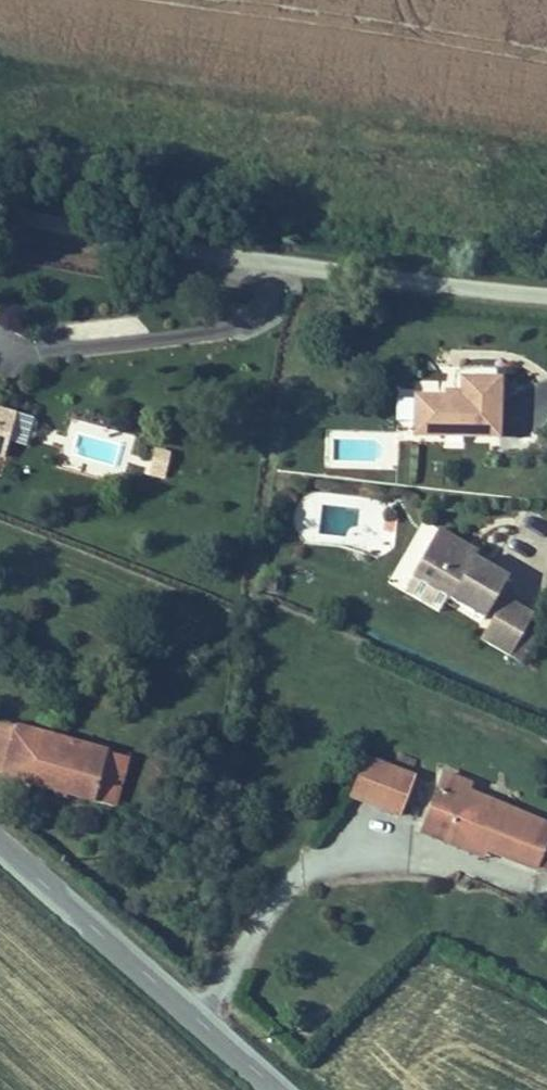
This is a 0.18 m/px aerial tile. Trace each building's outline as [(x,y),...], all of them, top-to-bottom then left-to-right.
[(413,388),(412,431),(502,433),(503,370),(459,369),(459,384),(444,384),(444,388),(413,388)] [(0,418),(0,455),(1,455),(15,408),(0,404),(0,410),(2,411),(0,418)] [(395,516),(383,516),(383,530),(394,530),(395,516)] [(438,524),(435,530),(474,551),(477,545),(438,524)] [(474,551),(435,530),(402,590),(438,610),(448,592),(486,613),(509,570),(474,551)] [(524,661),(539,634),(525,626),(534,611),(504,594),(480,638),(524,661)] [(11,723),(0,720),(0,765),(11,723)] [(11,723),(0,765),(0,775),(94,800),(108,748),(11,723)] [(132,754),(108,748),(94,800),(118,806),(132,754)] [(414,775),(364,756),(349,794),(399,813),(414,775)] [(443,768),(421,824),(486,850),(538,870),(540,865),(546,848),(546,819),(469,789),(472,779),(443,768)] [(486,850),(421,824),(418,831),(484,857),(486,850)]
